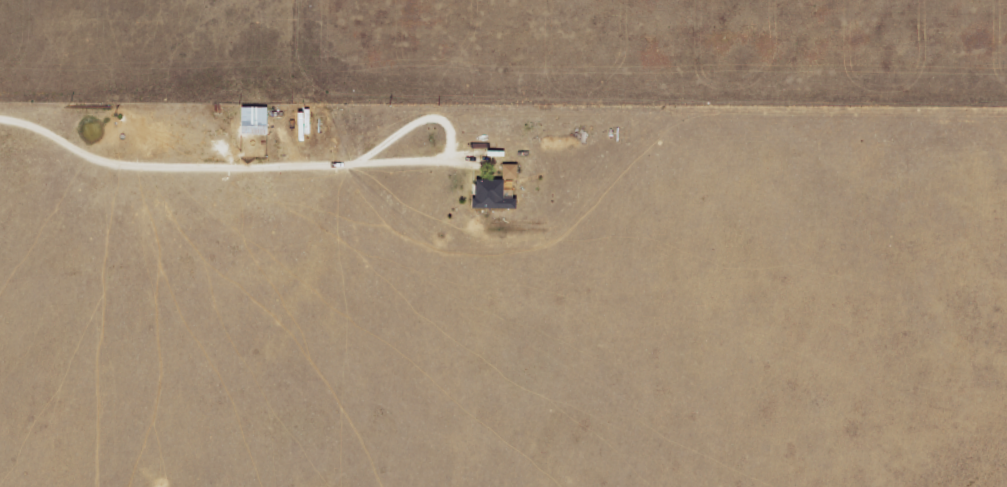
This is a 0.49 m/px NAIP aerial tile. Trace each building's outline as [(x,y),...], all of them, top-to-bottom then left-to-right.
[(266,107),(240,107),(240,133),(266,134),(266,107)]
